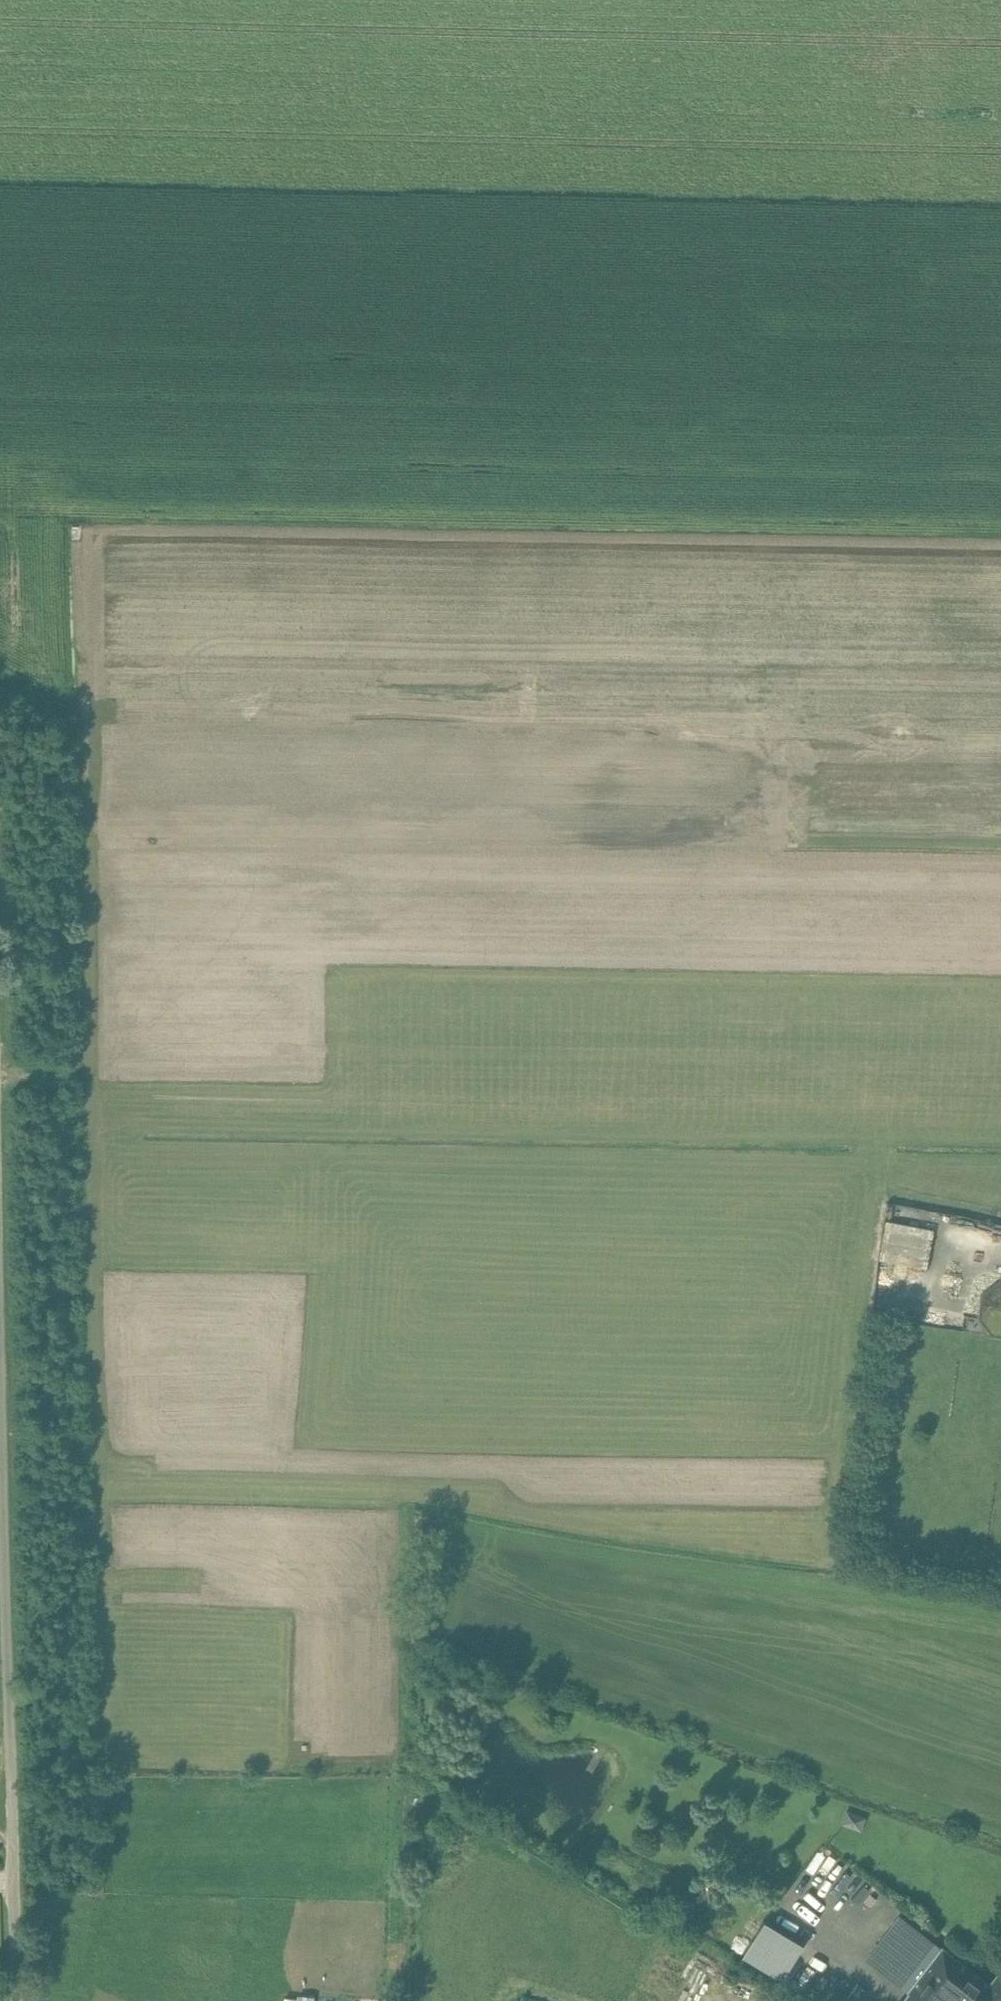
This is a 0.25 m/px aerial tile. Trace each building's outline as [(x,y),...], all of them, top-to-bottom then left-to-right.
[(888,1221),(884,1260),(929,1265),(933,1225),(888,1221)] [(1000,1280),(982,1293),(979,1319),(992,1336),(1000,1337),(1000,1281),(1000,1280)] [(847,1811),(844,1820),(863,1827),(866,1818),(847,1811)] [(764,1920),(743,1956),(782,1979),(803,1944),(764,1920)] [(998,1974),(990,1985),(942,1949),(901,2000),(1000,2000),(1000,1976),(998,1974)] [(879,1955),(872,1964),(892,1979),(899,1970),(879,1955)]
